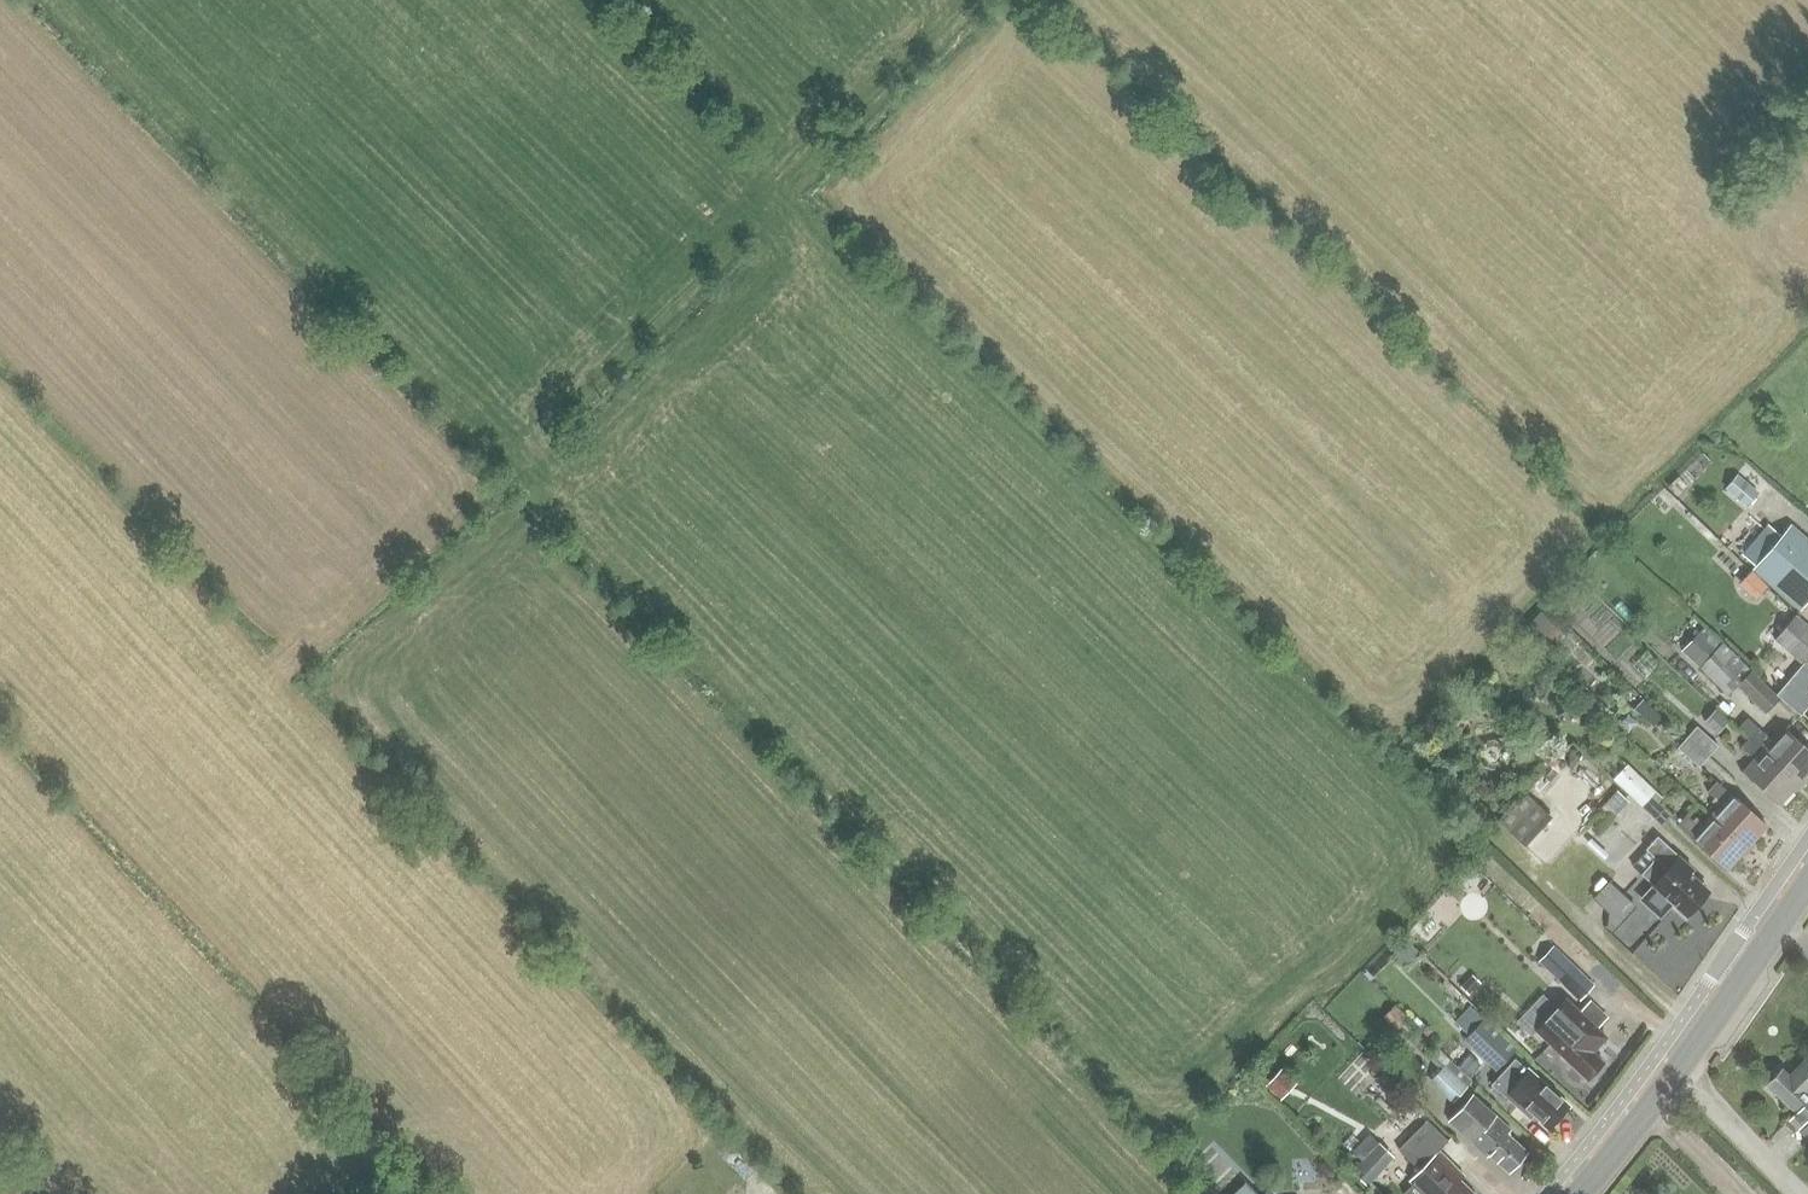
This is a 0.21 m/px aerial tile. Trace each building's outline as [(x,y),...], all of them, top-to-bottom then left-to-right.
[(1725,488),(1746,507),(1758,492),(1737,474),(1725,488)] [(1799,611),(1807,601),(1807,538),(1790,523),(1752,570),(1799,611)] [(1756,565),(1781,534),(1770,525),(1745,555),(1756,565)] [(1547,640),(1563,623),(1547,608),(1532,626),(1547,640)] [(1804,665),(1807,659),(1807,625),(1795,614),(1774,641),(1804,665)] [(1779,698),(1720,643),(1699,666),(1729,694),(1738,684),(1767,711),(1779,698)] [(1781,699),(1800,715),(1807,706),(1807,668),(1781,699)] [(1634,709),(1651,724),(1660,714),(1643,699),(1634,709)] [(1704,721),(1717,733),(1729,720),(1716,708),(1704,721)] [(1800,780),(1807,772),(1807,750),(1783,728),(1770,743),(1765,739),(1768,736),(1749,718),(1741,727),(1751,737),(1752,736),(1800,780)] [(1687,737),(1708,756),(1717,745),(1697,726),(1687,737)] [(1780,802),(1800,780),(1752,736),(1751,737),(1743,746),(1751,754),(1754,751),(1759,755),(1745,770),(1780,802)] [(1698,766),(1708,756),(1687,737),(1677,748),(1698,766)] [(1613,779),(1662,826),(1672,816),(1658,803),(1662,798),(1627,764),(1613,779)] [(1714,812),(1749,845),(1767,824),(1718,781),(1710,791),(1723,802),(1714,812)] [(1617,790),(1599,810),(1611,821),(1629,801),(1617,790)] [(1526,794),(1499,822),(1524,846),(1551,818),(1526,794)] [(1730,866),(1749,845),(1714,812),(1703,825),(1690,813),(1681,823),(1695,834),(1694,835),(1730,866)] [(1686,916),(1708,891),(1689,874),(1692,871),(1679,858),(1658,838),(1647,850),(1656,858),(1642,874),(1653,884),(1639,899),(1659,919),(1673,904),(1686,916)] [(1412,965),(1425,952),(1413,940),(1399,953),(1412,965)] [(1538,961),(1579,1001),(1593,986),(1552,946),(1538,961)] [(1605,1038),(1596,1029),(1607,1017),(1590,1001),(1573,1019),(1560,1007),(1552,1016),(1565,1028),(1550,1043),(1587,1079),(1603,1063),(1592,1052),(1605,1038)] [(1408,1019),(1394,1005),(1383,1017),(1397,1030),(1408,1019)] [(1484,1018),(1471,1006),(1455,1022),(1468,1035),(1484,1018)] [(1463,1040),(1495,1071),(1516,1049),(1484,1018),(1468,1035),(1463,1040)] [(1430,1082),(1452,1102),(1472,1081),(1439,1049),(1429,1060),(1440,1070),(1430,1082)] [(1803,1057),(1786,1075),(1779,1069),(1764,1086),(1791,1111),(1784,1118),(1807,1140),(1807,1062),(1803,1057)] [(1515,1059),(1491,1085),(1529,1120),(1532,1116),(1539,1119),(1549,1128),(1558,1119),(1561,1119),(1567,1113),(1566,1109),(1568,1107),(1515,1059)] [(1448,1122),(1486,1156),(1489,1155),(1509,1173),(1517,1165),(1520,1165),(1526,1159),(1525,1156),(1528,1153),(1507,1135),(1511,1130),(1472,1095),(1448,1122)] [(1460,1180),(1464,1177),(1438,1151),(1447,1141),(1427,1122),(1399,1150),(1420,1169),(1409,1180),(1423,1193),(1473,1193),(1460,1180)] [(1373,1137),(1359,1152),(1365,1158),(1353,1171),(1368,1186),(1394,1158),(1373,1137)]
